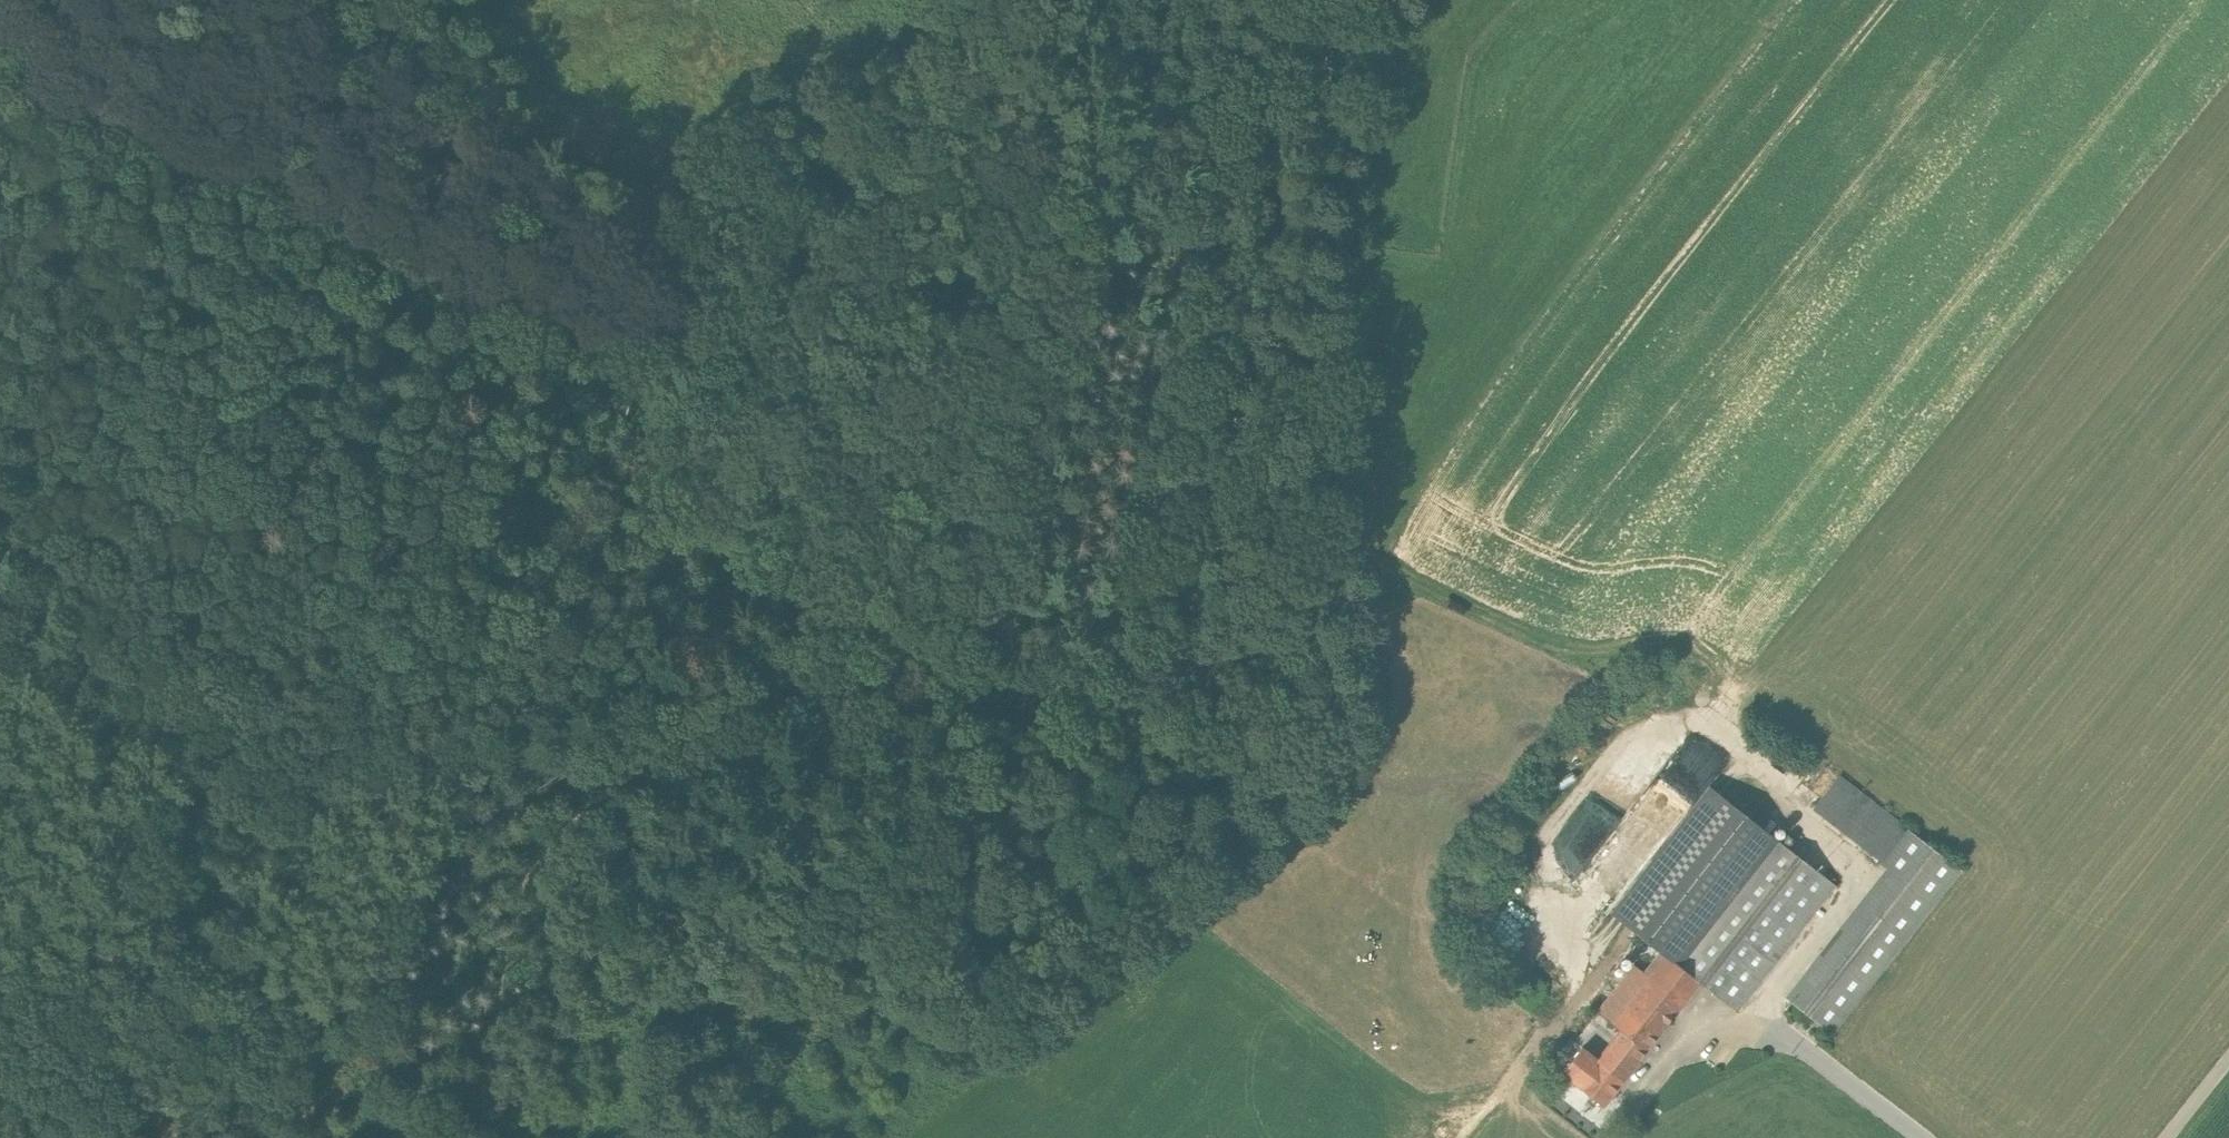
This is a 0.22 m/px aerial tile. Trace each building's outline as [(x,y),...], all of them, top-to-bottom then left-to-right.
[(1891,871),(1803,982),(1789,1000),(1832,1034),(1962,870),(1908,829),(1838,776),(1814,808),(1883,861),(1881,864),(1891,871)] [(1736,1011),(1835,885),(1766,829),(1710,784),(1609,912),(1659,951),(1643,972),(1636,966),(1610,998),(1598,1013),(1621,1031),(1598,1060),(1624,1080),(1658,1036),(1700,983),(1736,1011)] [(1579,1085),(1578,1086),(1603,1107),(1624,1080),(1598,1060),(1582,1048),(1563,1073),(1579,1085)]
